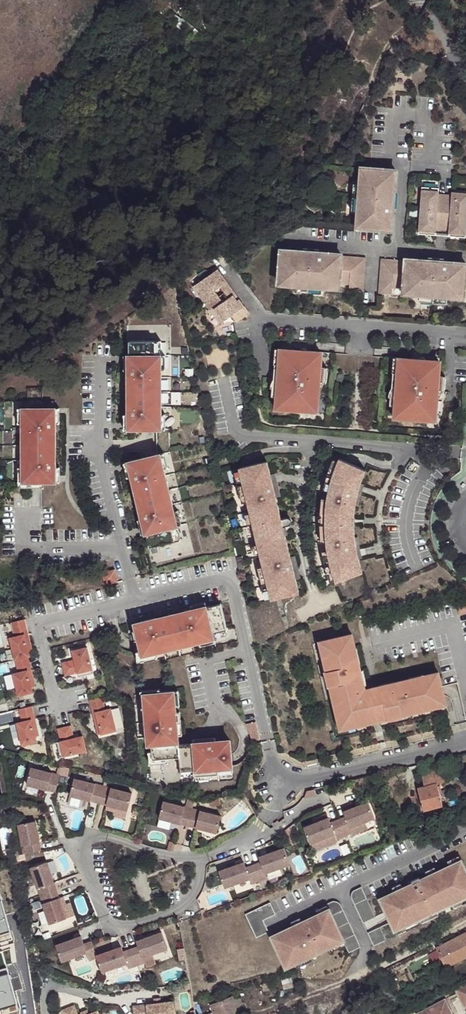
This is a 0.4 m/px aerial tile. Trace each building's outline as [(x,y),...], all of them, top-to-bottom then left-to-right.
[(397,170),(367,167),(365,181),(360,180),(359,182),(357,209),(357,211),(363,211),(361,227),(391,230),(397,170)] [(423,187),(418,233),(436,235),(436,229),(449,230),(448,236),(465,237),(465,227),(465,193),(452,192),(452,195),(439,194),(440,188),(423,187)] [(282,247),(279,278),(294,279),(293,285),(294,284),(322,287),(323,287),(324,282),(339,283),(339,282),(350,283),(349,289),(363,291),(366,256),(341,254),(341,253),(282,247)] [(404,289),(417,290),(417,296),(419,296),(446,298),(447,298),(448,293),(464,294),(465,276),(465,268),(465,264),(406,259),(404,289)] [(218,271),(197,287),(206,300),(203,302),(207,308),(212,314),(215,312),(224,324),(233,318),(238,325),(250,316),(240,301),(238,303),(234,297),(224,305),(215,293),(225,286),(221,280),(223,279),(218,271)] [(227,284),(223,279),(221,280),(225,286),(215,293),(224,305),(234,297),(238,303),(240,301),(236,296),(231,290),(227,284)] [(197,287),(194,290),(203,302),(206,300),(197,287)] [(215,312),(212,314),(221,326),(224,324),(215,312)] [(162,342),(130,342),(130,356),(129,356),(129,371),(129,379),(131,379),(131,408),(129,407),(129,415),(129,430),(162,430),(162,415),(162,407),(157,407),(157,379),(162,378),(162,371),(162,356),(162,342)] [(285,351),(275,350),(274,365),(275,365),(274,380),(272,380),(271,389),(272,389),(272,398),(276,398),(275,410),(280,411),(282,390),(278,390),(279,380),(279,373),(280,373),(280,366),(284,366),(285,351)] [(321,353),(285,351),(284,366),(280,366),(280,373),(279,373),(279,380),(278,390),(282,390),(280,411),(316,413),(318,384),(320,384),(321,368),(320,368),(321,353)] [(403,360),(394,359),(392,374),(393,374),(392,399),(390,398),(390,407),(394,407),(393,419),(398,420),(400,399),(397,399),(398,375),(402,375),(403,360)] [(442,393),(437,392),(438,377),(439,362),(403,360),(402,375),(398,375),(397,399),(400,399),(398,420),(434,422),(436,400),(439,400),(439,399),(440,398),(440,397),(441,396),(441,395),(442,394),(442,393)] [(445,378),(438,377),(437,392),(442,393),(444,393),(445,378)] [(53,406),(20,404),(19,419),(19,427),(24,427),(23,456),(18,456),(17,463),(17,478),(24,479),(50,480),(51,465),(51,457),(49,457),(50,428),(52,428),(53,421),(53,406)] [(161,455),(128,462),(132,477),(134,484),(136,484),(142,512),(140,512),(142,520),(146,534),(147,534),(150,548),(181,541),(178,527),(174,512),(173,505),(168,506),(161,478),(166,477),(164,469),(161,455)] [(301,512),(295,514),(288,492),(281,471),(276,457),(249,467),(268,523),(273,522),(278,537),(273,539),(291,595),(318,587),(314,572),(307,552),(300,529),(299,530),(296,522),(299,521),(303,520),(304,519),(305,519),(306,518),(306,517),(306,515),(305,514),(304,513),(303,512),(302,512),(301,512)] [(326,517),(355,519),(355,514),(357,504),(358,495),(361,486),(361,484),(364,477),(367,471),(340,460),(337,467),(333,478),(330,489),(328,500),(326,512),(326,517)] [(17,478),(17,463),(13,463),(13,483),(24,484),(24,479),(17,478)] [(285,470),(281,471),(288,492),(292,491),(285,470)] [(166,477),(161,478),(168,506),(173,505),(166,477)] [(142,520),(137,521),(141,536),(146,534),(142,520)] [(273,522),(268,523),(273,539),(278,537),(273,522)] [(359,562),(359,558),(357,552),(356,543),(355,538),(355,533),(355,523),(326,523),(326,535),(327,546),(329,558),(331,569),(335,580),(335,582),(363,572),(362,571),(359,562)] [(311,550),(307,552),(314,572),(318,571),(311,550)] [(105,585),(119,582),(116,570),(102,573),(105,585)] [(457,605),(459,614),(465,613),(465,603),(457,605)] [(133,624),(140,652),(142,657),(156,654),(164,652),(162,647),(190,640),(192,645),(199,643),(213,640),(212,634),(226,630),(219,604),(199,609),(198,608),(183,612),(184,614),(156,621),(155,619),(133,624)] [(25,618),(12,621),(15,636),(10,637),(15,659),(29,656),(30,655),(29,651),(25,634),(29,633),(25,618)] [(212,634),(213,640),(228,636),(226,630),(212,634)] [(352,634),(323,641),(326,655),(323,656),(327,670),(329,670),(333,685),(330,686),(337,715),(340,714),(343,726),(357,722),(358,725),(387,718),(387,715),(402,712),(403,714),(417,711),(416,708),(446,701),(439,671),(424,675),(424,678),(410,681),(409,679),(394,682),(395,685),(381,688),(380,686),(365,689),(364,684),(361,685),(360,678),(363,678),(359,663),(356,663),(353,649),(356,649),(352,634)] [(190,640),(162,647),(164,652),(192,645),(190,640)] [(93,673),(87,647),(73,650),(75,659),(62,662),(65,675),(78,672),(79,676),(93,673)] [(142,657),(140,652),(136,654),(137,664),(157,659),(156,654),(142,657)] [(32,669),(29,656),(15,659),(19,673),(14,675),(18,695),(33,692),(32,687),(28,670),(32,669)] [(0,664),(0,675),(16,673),(14,662),(0,664)] [(327,670),(325,671),(329,686),(330,686),(333,685),(329,670),(327,670)] [(142,709),(146,709),(144,694),(159,693),(159,690),(144,691),(140,691),(142,709)] [(159,693),(144,694),(146,709),(146,715),(145,715),(147,745),(151,745),(152,752),(153,759),(168,758),(180,757),(181,771),(196,770),(196,775),(211,774),(218,774),(218,769),(232,767),(230,741),(216,742),(215,740),(200,742),(200,743),(178,745),(177,736),(176,721),(179,720),(179,712),(176,713),(175,706),(174,691),(159,693)] [(106,709),(103,697),(90,700),(93,713),(96,712),(101,733),(116,730),(111,708),(106,709)] [(446,701),(416,708),(417,711),(446,704),(446,701)] [(32,705),(19,708),(22,722),(17,724),(22,744),(36,741),(35,736),(31,719),(35,718),(32,705)] [(101,733),(96,712),(93,713),(97,734),(101,733)] [(402,712),(387,715),(387,718),(388,720),(403,716),(403,714),(402,712)] [(340,714),(337,715),(340,729),(343,728),(358,725),(357,722),(343,726),(340,714)] [(247,724),(249,742),(258,740),(256,723),(247,724)] [(71,725),(57,728),(60,740),(56,741),(59,756),(86,750),(82,736),(74,738),(71,725)] [(152,752),(148,752),(149,765),(168,763),(168,758),(153,759),(152,752)] [(31,768),(27,785),(56,792),(60,775),(31,768)] [(424,788),(418,789),(423,811),(442,807),(436,785),(444,783),(440,769),(420,773),(424,788)] [(365,777),(352,781),(355,791),(368,788),(365,777)] [(103,786),(74,779),(70,795),(99,803),(103,786)] [(103,786),(99,803),(107,805),(128,810),(132,794),(103,786)] [(315,795),(314,790),(307,791),(306,793),(305,795),(304,797),(304,798),(315,795)] [(347,816),(339,819),(346,835),(354,832),(352,827),(368,820),(376,817),(369,801),(345,811),(347,816)] [(164,802),(160,818),(189,826),(193,809),(164,802)] [(128,810),(107,805),(106,810),(113,812),(112,816),(126,820),(128,810)] [(135,807),(133,814),(140,816),(142,809),(135,807)] [(193,809),(189,826),(218,833),(222,816),(193,809)] [(315,823),(305,827),(312,843),(313,842),(336,833),(338,838),(346,835),(339,819),(332,822),(330,817),(322,820),(321,817),(314,819),(315,823)] [(368,820),(352,827),(354,832),(356,836),(371,830),(368,820)] [(18,824),(24,854),(41,850),(35,821),(18,824)] [(336,833),(313,842),(316,850),(339,840),(338,838),(336,833)] [(262,862),(255,864),(261,881),(269,877),(267,873),(291,864),(285,847),(260,856),(262,862)] [(446,862),(448,867),(451,865),(452,868),(461,864),(457,856),(446,862)] [(47,862),(31,868),(41,896),(57,890),(47,862)] [(245,862),(220,871),(226,887),(251,878),(252,884),(261,881),(255,864),(247,867),(245,862)] [(379,899),(396,936),(465,902),(465,875),(461,864),(452,868),(451,865),(448,867),(435,873),(426,877),(418,881),(417,878),(406,883),(407,886),(402,889),(393,893),(379,899)] [(423,872),(426,877),(435,873),(432,868),(423,872)] [(390,888),(393,893),(402,889),(399,884),(390,888)] [(361,923),(372,919),(362,889),(351,893),(361,923)] [(57,890),(41,896),(51,924),(67,918),(59,898),(57,890)] [(64,896),(59,898),(67,918),(76,915),(71,901),(67,903),(64,896)] [(0,900),(0,942),(13,939),(1,900),(0,900)] [(268,933),(263,920),(275,915),(270,904),(245,914),(255,939),(268,933)] [(314,911),(317,916),(328,911),(325,906),(314,911)] [(292,928),(270,939),(283,964),(292,960),(294,964),(309,957),(327,948),(332,946),(331,944),(341,939),(328,911),(317,916),(311,919),(314,925),(310,927),(304,930),(301,924),(292,928)] [(289,923),(292,928),(301,924),(298,918),(289,923)] [(139,947),(132,949),(138,966),(146,963),(144,958),(168,949),(162,932),(138,942),(139,947)] [(442,957),(446,966),(465,956),(465,934),(438,948),(442,957)] [(82,936),(57,945),(63,961),(87,953),(90,961),(98,958),(97,956),(92,942),(85,944),(82,936)] [(344,946),(341,939),(331,944),(332,946),(327,948),(329,953),(344,946)] [(123,947),(97,956),(98,958),(103,972),(128,963),(130,969),(138,966),(132,949),(124,952),(123,947)] [(434,960),(442,957),(438,948),(430,952),(434,960)] [(168,949),(144,958),(146,963),(170,954),(168,949)] [(188,961),(186,951),(179,953),(180,962),(188,961)] [(309,957),(294,964),(296,969),(312,961),(309,957)] [(292,960),(283,964),(285,968),(294,964),(292,960)] [(18,1010),(8,975),(0,977),(0,1013),(6,1013),(18,1010)] [(456,989),(465,1008),(465,984),(456,989)] [(233,1000),(238,1013),(245,1012),(240,998),(233,1000)] [(210,1013),(238,1013),(233,1000),(232,999),(211,1007),(213,1013),(210,1013)] [(417,1013),(452,1013),(444,999),(417,1013)] [(135,1013),(176,1013),(174,1001),(161,1003),(161,1001),(156,1002),(156,1004),(135,1006),(135,1013)] [(62,1010),(63,1013),(78,1013),(74,1005),(62,1010)]
